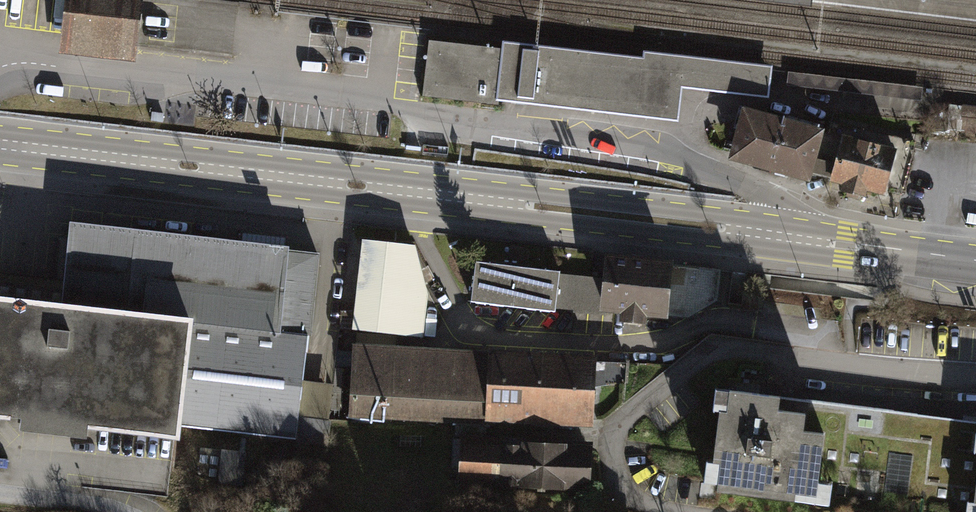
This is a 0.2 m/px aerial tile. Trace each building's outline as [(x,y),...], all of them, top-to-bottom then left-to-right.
[(59,50),(130,59),(132,44),(137,0),(65,0),(59,50)] [(813,8),(814,0),(741,0),(813,8)] [(505,49),(501,48),(429,40),(422,96),(498,105),(499,101),(499,97),(641,114),(645,87),(648,60),(505,44),(505,49)] [(683,86),(769,96),(773,65),(643,50),(642,56),(502,40),(501,48),(505,49),(505,44),(648,60),(645,87),(641,114),(499,97),(499,101),(678,121),(683,86)] [(923,87),(788,71),(787,84),(922,100),(923,87)] [(728,157),(810,180),(813,170),(817,156),(825,126),(743,103),(728,157)] [(832,175),(831,179),(843,182),(841,189),(866,196),(867,189),(886,194),(898,146),(843,132),(835,161),(832,175)] [(832,175),(835,161),(817,156),(813,170),(832,175)] [(0,297),(0,419),(19,421),(18,432),(83,440),(84,429),(178,440),(180,424),(295,438),(317,254),(70,224),(60,304),(0,297)] [(416,247),(364,242),(353,329),(423,337),(429,295),(416,247)] [(604,277),(600,313),(670,320),(676,262),(606,256),(604,277)] [(557,272),(475,264),(472,300),(600,313),(604,277),(557,272)] [(597,359),(354,344),(352,416),(483,424),(486,383),(596,390),(597,359)] [(595,392),(488,384),(485,418),(593,426),(595,392)] [(804,399),(802,413),(778,410),(779,396),(730,390),(727,410),(720,409),(713,461),(720,462),(717,489),(794,499),(795,491),(816,494),(816,490),(884,499),(890,453),(894,454),(896,436),(897,427),(893,426),(895,411),(804,399)] [(894,454),(911,456),(906,502),(974,510),(975,501),(975,498),(975,421),(916,414),(913,439),(896,436),(894,454)] [(594,444),(460,436),(458,484),(591,492),(594,444)]
